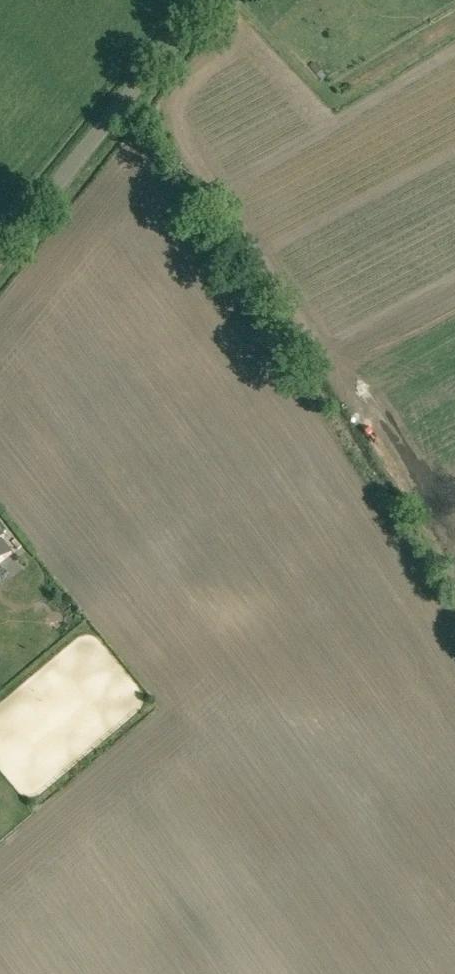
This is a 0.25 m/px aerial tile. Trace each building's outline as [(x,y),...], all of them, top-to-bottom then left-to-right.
[(12,554),(1,541),(4,538),(3,536),(7,533),(0,525),(0,565),(12,554)]
